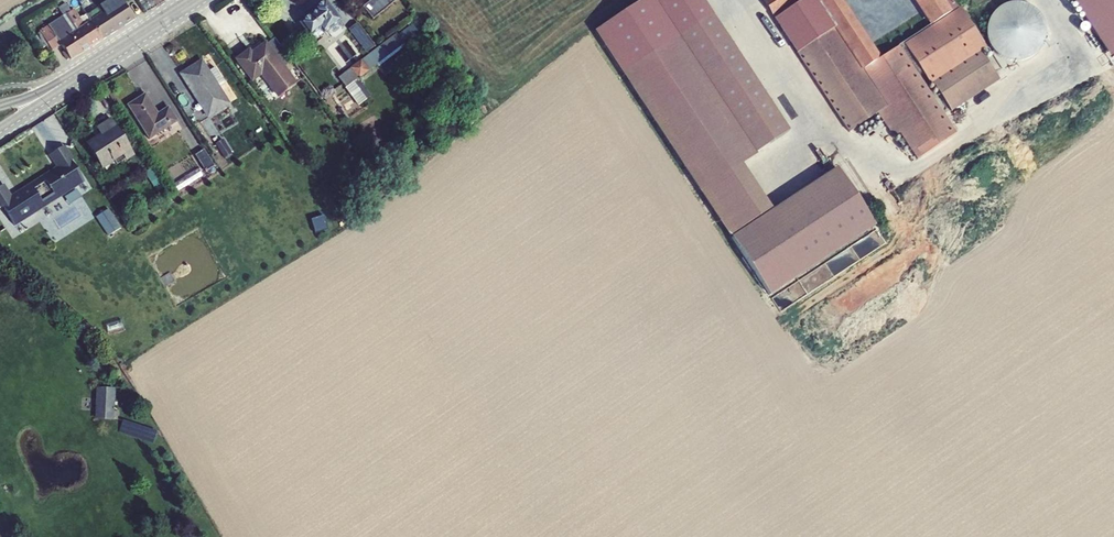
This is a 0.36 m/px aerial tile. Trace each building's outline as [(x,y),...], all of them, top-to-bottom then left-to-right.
[(122,0),(108,0),(86,14),(90,21),(122,0)] [(122,0),(90,21),(103,40),(135,20),(122,0)] [(299,23),(310,38),(319,30),(323,35),(341,21),(325,0),(324,0),(313,9),(314,10),(299,23)] [(370,0),(362,7),(372,19),(396,0),(369,0),(370,0)] [(706,201),(748,173),(742,165),(756,154),(755,153),(790,129),(703,0),(637,0),(590,30),(706,201)] [(876,113),(887,106),(920,157),(956,133),(907,58),(891,34),(873,46),(843,0),(762,0),(849,132),(876,113)] [(922,14),(891,34),(907,58),(911,55),(929,84),(932,82),(951,111),(1000,79),(981,51),(987,46),(956,0),(943,0),(922,14)] [(922,14),(943,0),(913,0),(922,14)] [(1112,56),(1113,54),(1113,0),(1075,0),(1112,56)] [(75,31),(84,24),(74,9),(71,11),(65,2),(58,7),(63,15),(48,25),(39,30),(52,51),(61,45),(58,41),(75,31)] [(103,40),(90,21),(84,24),(75,31),(87,50),(103,40)] [(351,27),(368,52),(377,46),(361,21),(351,27)] [(87,50),(75,31),(58,41),(61,45),(71,60),(87,50)] [(399,33),(339,75),(360,105),(373,96),(360,78),(379,64),(386,74),(392,70),(386,61),(408,45),(399,33)] [(260,76),(269,87),(288,72),(265,41),(252,52),(249,48),(234,59),(252,82),(260,76)] [(179,73),(208,118),(231,104),(202,58),(179,73)] [(127,105),(149,139),(178,121),(169,106),(158,112),(146,93),(127,105)] [(917,159),(920,157),(887,106),(876,113),(894,137),(899,133),(917,159)] [(86,143),(102,169),(114,161),(116,164),(125,159),(127,160),(135,155),(111,118),(96,127),(100,134),(86,143)] [(57,198),(84,181),(71,159),(73,158),(65,145),(49,156),(56,167),(43,175),(9,196),(3,186),(0,187),(0,208),(1,207),(13,228),(57,198)] [(197,154),(207,169),(215,164),(206,149),(197,154)] [(154,167),(147,171),(158,191),(165,187),(154,167)] [(772,209),(776,217),(842,174),(838,167),(772,209)] [(729,236),(731,235),(736,244),(776,217),(772,209),(748,173),(706,201),(729,236)] [(776,217),(736,244),(770,295),(875,224),(842,174),(776,217)] [(69,206),(83,195),(77,188),(63,198),(69,206)] [(108,209),(96,217),(108,236),(121,228),(108,209)] [(827,261),(836,275),(888,243),(879,229),(827,261)] [(96,387),(95,418),(113,419),(115,387),(96,387)]
